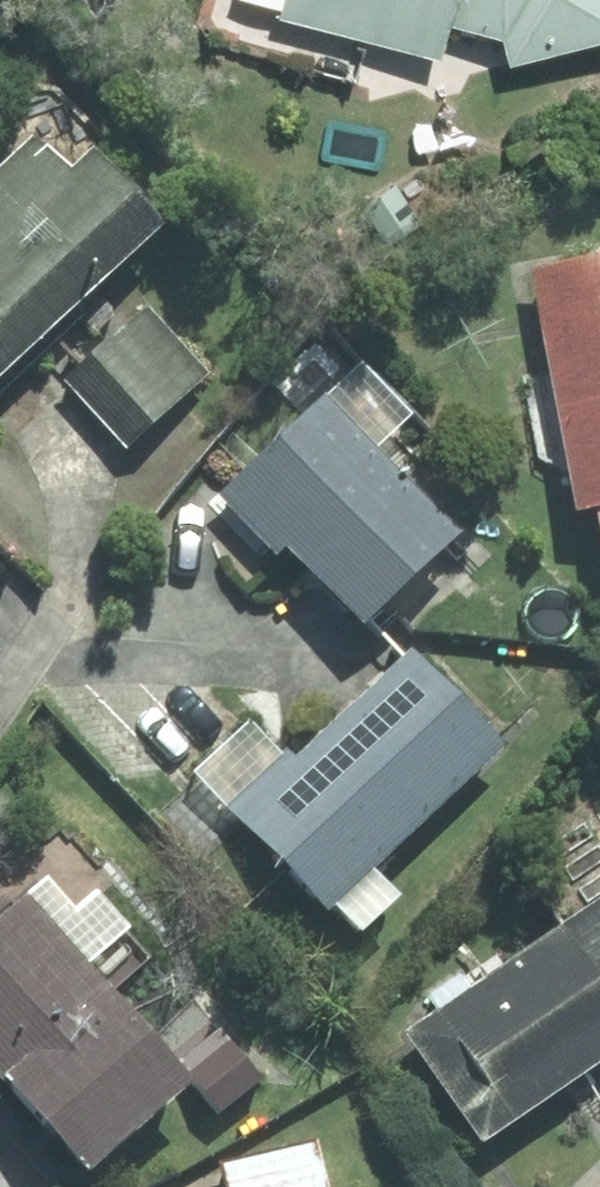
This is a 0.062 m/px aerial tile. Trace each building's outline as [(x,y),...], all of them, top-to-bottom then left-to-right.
[(424,62),(435,28),(492,47),(499,71),(599,43),(599,0),(235,0),(424,62)] [(21,140),(0,162),(0,397),(151,244),(57,151),(45,164),(21,140)] [(523,289),(559,533),(578,531),(585,582),(599,580),(599,278),(523,289)] [(152,294),(73,366),(145,444),(223,372),(152,294)] [(311,405),(202,516),(264,576),(276,564),(356,642),(452,543),(311,405)] [(248,726),(183,786),(316,929),(321,925),(346,952),(389,912),(364,885),(498,760),(405,659),(287,768),(248,726)] [(263,1084),(197,1003),(140,1050),(100,1000),(140,968),(59,869),(0,918),(0,1115),(59,1186),(71,1186),(187,1092),(213,1124),(263,1084)] [(393,1055),(467,1160),(599,1066),(599,910),(393,1055)] [(214,1168),(217,1186),(317,1186),(310,1150),(214,1168)]
